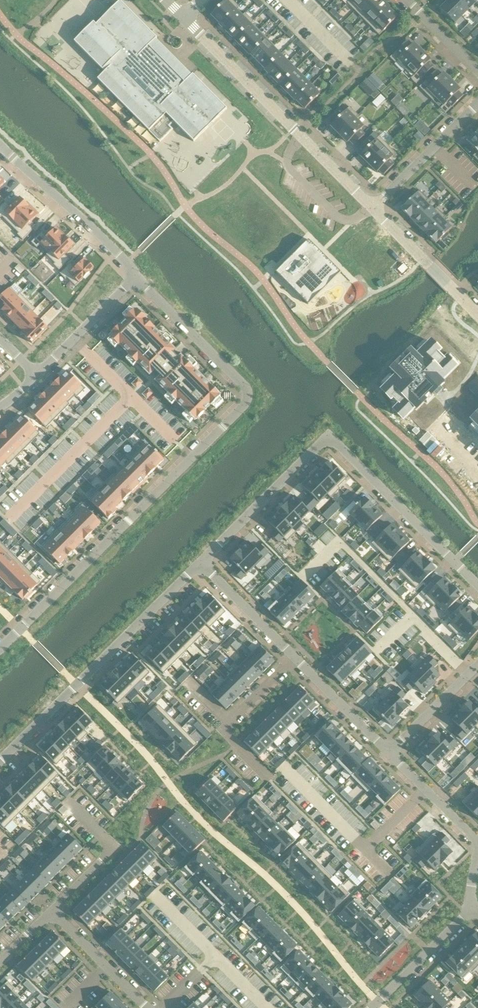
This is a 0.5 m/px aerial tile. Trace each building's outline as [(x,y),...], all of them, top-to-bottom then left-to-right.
[(238,6),(232,0),(226,0),(211,15),(220,23),(219,24),(238,6)] [(260,8),(264,5),(259,0),(256,3),(260,8)] [(347,3),(355,11),(366,0),(351,0),(347,3)] [(381,0),(366,0),(355,11),(363,19),(381,0)] [(389,8),(381,0),(363,19),(370,26),(389,8)] [(447,2),(462,16),(469,10),(459,0),(449,0),(447,2)] [(469,10),(475,3),(473,0),(459,0),(469,10)] [(93,22),(74,41),(104,72),(97,79),(149,131),(160,142),(173,129),(169,126),(174,122),(193,142),(227,109),(193,74),(191,76),(185,82),(149,46),(156,40),(157,38),(120,1),(96,25),(93,22)] [(447,2),(440,9),(455,23),(462,16),(447,2)] [(238,6),(219,24),(227,32),(246,13),(245,13),(242,16),(235,9),(238,6)] [(370,26),(379,35),(397,17),(389,9),(389,8),(370,26)] [(334,17),(337,13),(333,9),(329,12),(334,17)] [(274,15),(270,11),(266,14),(271,19),(274,15)] [(253,21),(246,13),(227,32),(234,39),(253,21)] [(334,17),(339,22),(342,18),(337,13),(334,17)] [(279,20),(274,15),(271,19),(275,23),(279,20)] [(253,21),(234,39),(242,47),(259,30),(252,23),(254,21),(253,21)] [(349,32),(353,29),(348,24),(345,28),(349,32)] [(290,31),(285,26),(281,29),(286,34),(290,31)] [(349,32),(354,37),(357,33),(353,29),(349,32)] [(267,38),(259,30),(242,47),(250,55),(267,38)] [(294,35),(290,31),(286,34),(291,39),(294,35)] [(274,46),(267,38),(250,55),(251,55),(258,62),(274,46)] [(305,46),(300,41),(297,45),(301,49),(305,46)] [(395,63),(398,60),(406,68),(423,51),(418,46),(417,47),(414,43),(411,46),(407,41),(390,58),(395,63)] [(363,44),(359,48),(364,52),(368,49),(363,44)] [(275,46),(274,46),(258,62),(265,69),(265,70),(280,55),(273,48),(275,46)] [(309,51),(305,46),(301,49),(306,54),(309,51)] [(423,51),(406,68),(414,76),(411,79),(416,84),(433,67),(428,63),(430,60),(427,57),(428,55),(423,51)] [(288,63),(280,55),(265,70),(272,78),(288,63)] [(320,61),(315,57),(312,60),(316,65),(320,61)] [(325,66),(320,61),(316,65),(321,69),(325,66)] [(295,70),(288,63),(272,78),(280,85),(295,70)] [(303,78),(295,70),(280,85),(288,93),(303,78)] [(436,71),(419,87),(432,100),(453,80),(448,75),(446,77),(443,73),(441,75),(436,71)] [(335,72),(327,80),(331,85),(340,76),(335,72)] [(367,79),(367,80),(372,85),(372,84),(377,79),(373,74),(367,79)] [(295,101),(311,86),(303,78),(288,93),(295,101)] [(367,80),(360,86),(365,91),(372,85),(367,80)] [(453,80),(432,100),(433,101),(436,97),(443,105),(440,108),(445,113),(462,97),(458,92),(460,90),(456,86),(457,85),(453,80)] [(305,109),(320,94),(311,86),(295,101),(296,101),(296,100),(305,109)] [(398,95),(391,102),(396,107),(403,100),(398,95)] [(333,124),(331,126),(334,129),(333,131),(338,135),(358,115),(350,107),(343,114),(338,109),(328,119),(333,124)] [(358,115),(338,135),(343,140),(344,139),(348,143),(350,141),(354,145),(364,135),(360,131),(363,127),(355,119),(358,116),(358,115)] [(404,118),(400,122),(404,126),(408,122),(404,118)] [(367,139),(358,148),(362,153),(360,155),(364,159),(362,160),(367,165),(387,145),(393,139),(385,131),(379,136),(374,132),(367,139)] [(418,132),(413,136),(419,142),(424,138),(418,132)] [(476,134),(468,142),(467,141),(467,142),(477,152),(473,156),(477,161),(477,135),(476,133),(475,133),(476,134)] [(387,145),(367,165),(372,170),(373,169),(377,172),(379,170),(384,175),(394,165),(389,160),(396,153),(387,145)] [(435,185),(442,192),(446,189),(439,182),(435,185)] [(428,199),(419,191),(412,198),(411,196),(405,201),(407,203),(401,209),(410,218),(428,199)] [(0,207),(0,217),(1,218),(2,217),(10,225),(29,206),(28,206),(26,203),(20,198),(11,207),(6,202),(0,207)] [(436,208),(434,210),(426,202),(429,200),(428,199),(410,218),(419,226),(437,208),(436,208)] [(456,199),(452,203),(459,209),(463,206),(456,199)] [(29,206),(10,225),(19,233),(17,235),(23,240),(33,230),(28,225),(37,216),(29,207),(29,206)] [(445,216),(437,208),(419,226),(427,234),(426,235),(427,235),(445,216)] [(445,216),(427,235),(435,244),(441,238),(443,239),(448,234),(447,233),(451,228),(443,219),(446,217),(445,216)] [(42,232),(31,242),(37,248),(40,245),(48,253),(65,237),(64,237),(56,228),(50,234),(47,237),(42,232)] [(48,253),(46,255),(55,263),(53,265),(59,270),(70,260),(65,255),(74,245),(68,240),(66,237),(65,236),(64,237),(65,237),(48,253)] [(308,240),(276,272),(308,305),(341,272),(308,240)] [(21,248),(17,252),(21,256),(25,252),(21,248)] [(70,263),(60,274),(65,279),(67,278),(76,286),(84,278),(84,279),(84,278),(85,280),(90,274),(89,273),(94,268),(88,262),(85,259),(75,268),(70,263)] [(19,264),(15,269),(20,274),(24,270),(19,264)] [(404,264),(398,269),(402,274),(408,268),(404,264)] [(30,275),(27,278),(31,283),(35,279),(30,275)] [(35,279),(31,283),(36,287),(39,284),(35,279)] [(0,298),(0,309),(2,311),(2,312),(19,295),(18,295),(11,287),(0,298)] [(45,290),(42,293),(47,298),(50,294),(45,290)] [(19,295),(2,312),(10,319),(28,301),(20,293),(18,295),(19,295)] [(50,294),(47,298),(51,303),(55,299),(50,294)] [(28,301),(10,319),(18,327),(32,312),(33,313),(36,309),(28,301)] [(58,302),(54,306),(59,310),(62,307),(58,302)] [(112,335),(110,337),(111,337),(111,338),(118,345),(119,346),(119,345),(129,354),(128,355),(134,361),(137,364),(138,363),(149,375),(154,370),(161,377),(156,382),(168,393),(167,394),(176,403),(177,402),(185,411),(185,412),(194,421),(194,420),(195,421),(197,419),(204,412),(204,411),(210,406),(211,406),(220,397),(219,396),(220,395),(211,386),(210,386),(201,377),(201,376),(198,373),(197,373),(194,370),(194,369),(185,360),(184,360),(181,357),(179,359),(172,352),(174,350),(153,330),(154,329),(145,320),(145,319),(138,312),(137,311),(136,312),(136,311),(135,311),(134,310),(122,323),(122,324),(120,327),(119,327),(118,328),(116,328),(113,331),(113,333),(112,334),(112,335)] [(32,312),(18,327),(21,331),(20,332),(24,336),(40,320),(33,313),(32,312)] [(40,320),(24,336),(32,344),(38,338),(41,335),(48,328),(40,320)] [(378,385),(424,432),(448,408),(477,437),(477,375),(433,330),(378,385)] [(59,378),(59,379),(75,395),(75,396),(77,397),(85,389),(67,371),(59,378)] [(59,379),(51,386),(68,403),(75,396),(75,395),(59,379)] [(44,394),(62,412),(70,404),(68,403),(51,386),(51,387),(44,394)] [(40,398),(36,402),(54,420),(62,412),(44,394),(43,394),(42,394),(40,397),(40,398),(39,398),(40,398)] [(36,402),(28,410),(46,428),(54,420),(36,402)] [(22,416),(14,424),(32,442),(40,434),(22,416)] [(10,428),(6,431),(24,450),(32,442),(14,424),(10,428)] [(125,433),(122,436),(127,440),(129,437),(138,429),(134,424),(125,433)] [(0,438),(0,441),(17,457),(24,450),(6,431),(0,438)] [(6,462),(5,462),(9,465),(17,457),(0,441),(0,456),(6,462)] [(146,442),(137,451),(156,469),(164,460),(158,454),(158,453),(156,451),(155,452),(146,442)] [(110,447),(106,452),(110,456),(111,456),(115,452),(110,447)] [(137,451),(129,459),(131,461),(131,460),(147,477),(156,469),(137,451)] [(131,461),(123,468),(139,485),(144,480),(144,481),(147,477),(131,460),(131,461)] [(321,469),(321,470),(338,487),(339,487),(347,478),(330,461),(324,466),(321,469)] [(94,464),(90,468),(94,472),(99,468),(94,464)] [(115,476),(131,493),(132,493),(131,493),(139,485),(123,468),(115,476)] [(317,473),(312,478),(328,494),(331,498),(340,489),(339,487),(338,487),(321,470),(317,473)] [(113,474),(105,483),(123,501),(124,500),(125,500),(127,498),(127,497),(131,493),(115,476),(113,474)] [(304,487),(311,495),(307,499),(315,507),(328,494),(312,478),(304,487)] [(105,483),(97,491),(115,509),(123,501),(105,483)] [(71,487),(67,491),(71,496),(75,492),(71,487)] [(348,489),(344,493),(350,499),(354,495),(348,489)] [(97,491),(89,499),(108,519),(117,510),(115,509),(97,491)] [(344,493),(340,497),(346,503),(350,499),(344,493)] [(289,501),(285,505),(301,521),(301,520),(315,507),(307,499),(302,504),(294,496),(294,497),(289,501)] [(356,507),(349,513),(358,522),(373,507),(374,507),(365,498),(358,505),(357,504),(355,506),(356,507)] [(336,502),(332,506),(333,507),(337,512),(341,507),(337,503),(336,502)] [(83,505),(74,513),(93,532),(93,531),(101,523),(83,505)] [(282,508),(276,514),(277,514),(277,513),(296,532),(300,536),(308,529),(304,524),(305,524),(301,520),(301,521),(285,505),(282,508)] [(373,507),(358,522),(371,536),(379,528),(374,523),(382,516),(374,507),(373,507)] [(74,513),(66,522),(84,540),(85,539),(86,539),(89,537),(89,536),(93,532),(74,513)] [(277,514),(268,522),(276,530),(271,535),(279,543),(284,538),(287,541),(296,532),(277,513),(277,514)] [(39,518),(35,523),(39,527),(44,523),(39,518)] [(333,520),(329,524),(334,530),(338,526),(333,520)] [(66,522),(58,530),(76,548),(84,540),(66,522)] [(379,528),(371,536),(375,540),(372,544),(381,553),(400,534),(392,525),(391,525),(383,532),(379,528)] [(11,526),(6,530),(11,535),(15,530),(11,526)] [(58,530),(50,538),(68,556),(69,556),(70,556),(72,553),(72,552),(73,552),(72,551),(76,548),(58,530)] [(400,534),(381,553),(390,562),(393,558),(398,563),(405,555),(401,551),(409,543),(408,542),(400,534)] [(50,538),(42,546),(60,564),(68,556),(50,538)] [(26,541),(22,546),(26,550),(30,546),(26,541)] [(354,541),(350,545),(356,551),(360,547),(354,541)] [(248,542),(239,550),(255,566),(269,553),(261,545),(256,549),(248,542)] [(0,545),(0,561),(10,551),(2,543),(0,545)] [(239,550),(230,559),(237,566),(237,567),(238,568),(233,572),(241,580),(255,566),(239,550)] [(17,558),(10,551),(0,561),(0,576),(17,558)] [(405,555),(398,563),(402,567),(399,570),(408,579),(427,560),(423,557),(418,552),(410,559),(405,555)] [(0,576),(0,577),(7,584),(25,566),(17,558),(0,576)] [(279,559),(275,563),(280,568),(284,564),(279,559)] [(354,560),(350,564),(355,568),(359,565),(354,560)] [(427,560),(408,579),(416,588),(436,569),(430,564),(427,560)] [(359,565),(355,568),(360,573),(363,570),(359,565)] [(25,566),(7,584),(14,591),(14,592),(29,577),(30,577),(33,574),(25,566)] [(381,568),(377,572),(382,578),(387,574),(381,568)] [(338,569),(320,587),(328,595),(345,579),(347,577),(338,569)] [(284,570),(279,574),(282,578),(287,573),(284,570)] [(29,577),(14,592),(15,592),(15,593),(17,596),(18,596),(22,600),(25,598),(29,593),(29,594),(31,592),(31,591),(37,585),(41,582),(33,574),(30,577),(29,577)] [(279,574),(274,579),(278,583),(282,578),(279,574)] [(345,579),(328,595),(336,603),(351,588),(353,587),(352,586),(356,583),(349,575),(347,577),(345,579)] [(369,576),(366,579),(370,584),(374,580),(369,576)] [(435,587),(425,597),(434,606),(436,604),(435,604),(453,587),(452,586),(444,578),(435,587)] [(301,580),(293,588),(307,603),(316,595),(313,593),(301,580)] [(374,580),(370,584),(375,589),(379,585),(374,580)] [(421,593),(425,597),(435,587),(431,582),(421,593)] [(268,585),(264,590),(267,593),(272,588),(268,585)] [(453,587),(435,604),(436,604),(444,613),(462,596),(452,586),(453,587)] [(400,587),(396,591),(401,597),(405,593),(400,587)] [(286,596),(285,596),(300,611),(307,603),(293,588),(286,596)] [(351,588),(336,603),(343,610),(358,596),(351,588)] [(264,590),(259,594),(262,598),(267,593),(264,590)] [(385,591),(381,595),(386,599),(389,596),(385,591)] [(203,598),(199,601),(218,620),(226,612),(208,594),(203,598)] [(284,594),(276,602),(283,609),(292,618),(300,611),(285,596),(286,596),(284,594)] [(343,610),(342,612),(349,620),(366,604),(358,596),(343,610)] [(389,596),(386,599),(390,604),(394,601),(389,596)] [(366,604),(349,620),(358,628),(359,626),(375,610),(378,607),(370,599),(366,604)] [(196,605),(192,610),(192,609),(207,624),(206,625),(210,628),(218,620),(199,601),(196,605)] [(276,602),(268,610),(284,626),(292,618),(283,609),(276,602)] [(452,622),(448,626),(457,635),(461,632),(460,632),(476,616),(473,612),(472,612),(467,607),(457,617),(452,622)] [(420,608),(416,612),(422,617),(426,613),(420,608)] [(192,610),(184,617),(199,632),(199,631),(206,625),(207,624),(192,609),(192,610)] [(375,610),(359,626),(367,634),(383,618),(375,610)] [(426,613),(422,617),(427,623),(431,619),(426,613)] [(453,613),(448,617),(452,622),(457,617),(453,613)] [(460,632),(461,632),(469,640),(477,632),(477,617),(476,616),(460,632)] [(177,624),(177,625),(195,643),(203,635),(199,631),(199,632),(184,617),(177,624)] [(177,624),(169,632),(187,650),(195,643),(177,625),(177,624)] [(166,634),(161,640),(179,658),(187,650),(169,632),(167,634),(166,634)] [(446,634),(442,638),(448,644),(452,640),(446,634)] [(358,638),(350,646),(364,661),(365,660),(372,653),(361,641),(358,638)] [(161,640),(154,647),(172,666),(179,658),(161,640)] [(452,640),(448,644),(453,649),(458,645),(452,640)] [(350,646),(342,654),(358,670),(366,662),(365,660),(364,661),(350,646)] [(154,647),(146,655),(164,674),(172,666),(154,647)] [(260,647),(253,654),(267,668),(274,661),(260,647)] [(408,650),(402,656),(406,660),(412,654),(408,650)] [(253,654),(246,660),(261,675),(267,668),(253,654)] [(342,654),(334,661),(349,676),(350,678),(358,670),(342,654)] [(132,655),(124,663),(142,681),(150,673),(132,655)] [(421,657),(412,666),(415,670),(416,669),(431,685),(435,681),(440,676),(433,668),(437,663),(429,655),(425,660),(421,657)] [(202,656),(197,660),(201,665),(206,660),(202,656)] [(197,660),(193,665),(197,669),(201,665),(197,660)] [(246,660),(239,667),(254,682),(261,675),(246,660)] [(334,661),(326,669),(341,684),(349,676),(334,661)] [(117,670),(116,670),(134,688),(142,681),(124,663),(117,670)] [(379,666),(375,671),(378,675),(383,670),(379,666)] [(239,667),(232,674),(247,689),(248,689),(247,688),(254,682),(239,667)] [(415,670),(402,683),(410,691),(415,686),(422,694),(423,693),(431,685),(416,669),(415,670)] [(116,670),(108,678),(126,696),(131,701),(139,693),(134,688),(116,670),(117,670),(116,670)] [(186,671),(182,676),(186,680),(190,675),(186,671)] [(375,671),(370,676),(374,679),(378,675),(375,671)] [(232,674),(226,681),(240,695),(246,689),(247,689),(232,674)] [(182,676),(177,680),(181,684),(184,682),(186,680),(182,676)] [(108,678),(100,686),(107,692),(106,693),(108,694),(109,694),(118,704),(126,696),(108,678)] [(226,681),(219,687),(233,702),(240,695),(226,681)] [(364,682),(359,686),(363,690),(368,685),(364,682)] [(359,686),(355,691),(358,695),(363,690),(359,686)] [(219,687),(211,694),(226,709),(233,702),(219,687)] [(300,687),(293,694),(307,709),(315,702),(300,687)] [(370,687),(365,693),(369,697),(375,691),(370,687)] [(389,688),(380,698),(383,701),(384,701),(400,717),(408,708),(401,700),(406,695),(398,687),(393,692),(389,688)] [(158,688),(153,692),(157,697),(162,692),(158,688)] [(153,692),(149,697),(153,701),(157,697),(153,692)] [(286,700),(301,716),(307,709),(293,694),(286,700)] [(286,701),(279,708),(294,722),(301,716),(286,700),(285,701),(286,701)] [(383,701),(375,710),(382,716),(381,717),(383,719),(384,718),(390,725),(391,725),(399,717),(400,717),(384,701),(383,701)] [(460,710),(476,726),(477,729),(477,708),(477,709),(469,702),(464,707),(460,710)] [(159,705),(141,723),(149,731),(167,713),(159,705)] [(181,705),(177,709),(181,713),(186,709),(181,705)] [(78,708),(70,716),(84,731),(85,730),(92,723),(86,716),(87,716),(85,714),(84,714),(78,708)] [(279,708),(272,714),(287,729),(292,734),(298,727),(294,722),(279,708)] [(457,714),(451,719),(459,727),(454,732),(462,740),(476,726),(460,710),(456,714),(457,714)] [(167,713),(149,731),(156,738),(174,720),(167,713)] [(265,720),(265,721),(280,736),(287,729),(272,714),(266,721),(265,720)] [(65,720),(62,723),(77,738),(76,739),(80,742),(88,734),(85,730),(84,731),(70,716),(66,720),(65,720)] [(174,720),(156,738),(164,746),(182,728),(174,720)] [(265,721),(259,728),(273,743),(280,736),(265,721)] [(330,721),(315,736),(323,744),(337,729),(330,721)] [(58,727),(54,731),(69,746),(70,745),(76,739),(77,738),(62,723),(58,727)] [(190,736),(182,728),(164,746),(171,754),(190,736)] [(259,728),(252,735),(267,749),(273,743),(259,728)] [(323,744),(319,748),(326,756),(330,752),(345,737),(337,729),(323,744)] [(54,731),(47,739),(63,755),(64,755),(65,753),(71,747),(70,745),(69,746),(54,731)] [(432,738),(428,742),(444,758),(443,758),(445,760),(454,751),(453,749),(458,744),(450,736),(445,741),(437,733),(432,738)] [(252,735),(245,742),(259,756),(267,749),(252,735)] [(190,736),(171,754),(179,762),(198,744),(190,736)] [(345,737),(330,752),(338,759),(353,745),(345,737)] [(47,739),(39,747),(57,765),(65,756),(64,755),(63,755),(47,739)] [(292,739),(288,744),(292,748),(296,744),(292,739)] [(420,750),(419,751),(421,753),(425,756),(426,758),(427,760),(422,766),(429,773),(435,767),(443,758),(444,758),(428,742),(428,743),(420,750)] [(288,744),(284,748),(288,752),(292,748),(288,744)] [(338,759),(336,761),(344,769),(360,752),(353,745),(338,759)] [(104,747),(86,765),(95,773),(98,770),(98,769),(112,755),(112,754),(104,747)] [(306,752),(302,755),(307,760),(310,756),(306,752)] [(360,752),(344,769),(351,776),(368,760),(360,752)] [(95,773),(94,774),(100,781),(103,778),(105,777),(120,762),(117,759),(112,754),(112,755),(98,769),(98,770),(95,773)] [(33,764),(51,782),(59,774),(41,756),(33,764)] [(368,760),(351,776),(359,784),(377,766),(369,758),(368,760)] [(313,759),(310,763),(314,767),(318,764),(313,759)] [(105,777),(103,778),(111,786),(128,770),(124,766),(120,762),(105,777)] [(33,764),(25,772),(43,790),(51,782),(33,764)] [(318,764),(314,767),(319,772),(323,769),(318,764)] [(461,764),(455,769),(459,774),(465,768),(461,764)] [(377,766),(359,784),(367,792),(371,789),(370,789),(385,774),(377,766)] [(455,769),(450,775),(454,779),(459,774),(455,769)] [(128,770),(111,786),(119,794),(135,778),(128,770)] [(25,772),(18,779),(36,798),(43,790),(25,772)] [(464,773),(459,778),(463,783),(469,777),(464,773)] [(385,774),(370,789),(371,789),(377,796),(378,796),(393,782),(385,774)] [(328,775),(325,778),(330,783),(333,779),(328,775)] [(135,778),(119,794),(127,802),(135,794),(135,795),(137,793),(137,792),(143,786),(135,778)] [(459,778),(453,784),(457,788),(463,783),(459,778)] [(13,783),(10,787),(28,805),(36,798),(18,779),(14,783),(13,783)] [(210,779),(196,794),(203,801),(217,787),(210,779)] [(333,779),(330,783),(334,788),(338,784),(333,779)] [(377,796),(376,798),(384,806),(400,790),(393,782),(378,796),(377,796)] [(272,786),(269,790),(274,794),(277,791),(272,786)] [(6,790),(2,795),(20,813),(28,805),(10,787),(6,790)] [(217,787),(203,801),(210,808),(224,793),(217,787)] [(67,789),(62,794),(66,798),(71,793),(67,789)] [(344,790),(340,794),(345,798),(348,795),(344,790)] [(277,791),(274,794),(278,799),(282,796),(277,791)] [(224,793),(210,808),(216,815),(231,800),(224,793)] [(462,802),(477,819),(477,801),(474,797),(475,797),(471,793),(462,802)] [(0,797),(0,808),(13,820),(20,813),(2,795),(0,797)] [(255,795),(236,814),(245,823),(264,804),(255,795)] [(348,795),(345,798),(350,803),(353,800),(348,795)] [(231,800),(216,815),(223,822),(230,816),(238,808),(231,800)] [(289,803),(286,806),(291,811),(294,808),(289,803)] [(109,804),(105,808),(109,812),(113,808),(109,804)] [(264,804),(245,823),(254,831),(269,816),(273,813),(264,804)] [(64,806),(59,811),(62,815),(68,810),(64,806)] [(359,806),(355,809),(360,814),(364,810),(359,806)] [(5,828),(13,820),(0,808),(0,824),(5,828)] [(294,808),(291,811),(295,816),(299,813),(294,808)] [(364,810),(360,814),(365,818),(368,815),(364,810)] [(44,812),(39,817),(44,821),(48,817),(44,812)] [(177,812),(163,827),(170,834),(184,819),(177,812)] [(269,816),(254,831),(262,840),(277,825),(277,824),(269,816)] [(302,817),(299,820),(304,825),(307,821),(302,817)] [(184,819),(170,834),(176,841),(191,826),(184,819)] [(277,825),(262,840),(267,844),(266,845),(270,850),(271,849),(270,848),(287,831),(279,822),(277,824),(277,825)] [(417,824),(412,830),(416,834),(421,828),(417,824)] [(191,826),(176,841),(183,848),(198,833),(191,826)] [(287,831),(270,848),(271,849),(279,858),(281,856),(280,856),(296,840),(288,832),(287,831)] [(318,832),(314,835),(319,840),(322,836),(318,832)] [(198,833),(183,848),(190,855),(201,844),(205,840),(198,833)] [(434,834),(425,843),(444,862),(447,859),(447,858),(453,853),(445,845),(450,841),(442,833),(437,837),(434,834)] [(68,834),(61,841),(76,856),(76,855),(83,849),(75,841),(68,834)] [(322,836),(319,840),(323,845),(327,841),(322,836)] [(61,841),(54,848),(69,862),(75,856),(75,857),(76,856),(61,841)] [(299,842),(280,861),(289,870),(308,851),(299,842)] [(135,849),(135,850),(150,865),(157,858),(142,843),(136,850),(135,849)] [(419,855),(414,860),(422,868),(427,863),(435,871),(440,865),(440,866),(444,862),(425,843),(416,852),(419,855)] [(54,848),(47,855),(62,869),(69,862),(54,848)] [(335,849),(331,852),(336,857),(339,854),(335,849)] [(135,851),(128,857),(143,872),(148,877),(155,870),(150,865),(135,850),(134,850),(135,851)] [(308,851),(289,870),(297,878),(316,860),(308,851)] [(201,852),(184,868),(193,876),(194,875),(194,874),(209,860),(201,852)] [(339,854),(336,857),(340,862),(344,858),(342,857),(339,854)] [(408,854),(403,858),(408,863),(409,864),(413,860),(408,854)] [(47,855),(40,861),(55,876),(62,869),(47,855)] [(121,863),(136,878),(143,872),(128,857),(122,863),(121,863)] [(209,860),(194,874),(194,875),(201,882),(202,882),(216,867),(209,860)] [(316,860),(297,878),(306,887),(324,868),(316,860)] [(40,861),(33,868),(34,869),(48,883),(48,882),(55,876),(40,861)] [(120,865),(115,871),(129,885),(136,878),(121,863),(121,864),(120,865)] [(351,866),(348,869),(353,874),(356,871),(351,866)] [(405,866),(400,871),(404,874),(409,870),(405,866)] [(201,882),(200,883),(208,891),(224,875),(224,874),(223,874),(216,867),(202,882),(201,882)] [(324,868),(306,887),(311,891),(309,892),(313,897),(314,896),(314,895),(329,880),(330,880),(333,877),(324,868)] [(34,869),(27,876),(42,890),(49,883),(48,882),(48,883),(34,869)] [(115,871),(108,877),(122,892),(129,885),(115,871)] [(356,871),(353,874),(357,879),(361,875),(356,871)] [(400,871),(396,876),(399,879),(404,874),(400,871)] [(353,874),(349,878),(357,886),(364,879),(361,875),(357,879),(353,874)] [(224,875),(208,891),(215,899),(232,883),(232,882),(224,875)] [(27,876),(21,882),(35,897),(42,890),(27,876)] [(108,877),(101,884),(116,899),(122,892),(108,877)] [(393,885),(389,890),(393,894),(401,887),(392,878),(389,881),(390,882),(393,885)] [(329,880),(314,895),(314,896),(322,904),(338,889),(338,888),(330,880),(329,880)] [(426,880),(418,888),(434,905),(442,897),(426,880)] [(178,881),(175,884),(179,889),(183,886),(178,881)] [(232,883),(215,899),(222,906),(223,907),(239,890),(235,887),(237,886),(233,881),(232,882),(232,883)] [(21,882),(14,889),(28,904),(35,897),(21,882)] [(390,882),(385,886),(389,890),(393,885),(390,882)] [(101,884),(94,891),(109,905),(116,899),(101,884)] [(338,889),(322,904),(323,905),(324,904),(332,913),(350,894),(341,885),(338,888),(338,889)] [(183,886),(179,889),(184,894),(187,890),(183,886)] [(385,886),(381,891),(384,894),(389,890),(385,886)] [(418,888),(410,896),(411,898),(412,898),(427,913),(426,913),(427,914),(431,910),(430,909),(434,905),(418,888)] [(7,895),(7,896),(21,910),(20,910),(21,911),(28,904),(14,889),(7,895)] [(222,906),(221,908),(229,917),(231,915),(230,914),(247,898),(239,890),(223,907),(222,906)] [(94,891),(87,898),(102,912),(109,905),(94,891)] [(0,901),(0,902),(14,917),(20,910),(21,910),(7,896),(7,895),(0,901)] [(370,895),(367,899),(371,904),(375,900),(370,895)] [(193,896),(190,900),(194,904),(198,901),(193,896)] [(87,898),(81,904),(95,919),(102,912),(87,898)] [(247,898),(230,914),(231,915),(238,923),(255,906),(247,898)] [(411,898),(404,905),(419,920),(426,913),(427,913),(412,898),(411,898)] [(355,899),(338,916),(348,926),(364,911),(366,910),(355,899)] [(375,900),(371,904),(376,908),(379,905),(375,900)] [(198,901),(194,904),(199,909),(203,906),(198,901)] [(8,924),(8,923),(14,917),(0,902),(0,916),(8,924)] [(81,904),(73,911),(88,926),(95,919),(81,904)] [(404,905),(396,913),(411,928),(418,921),(419,920),(404,905)] [(258,907),(242,923),(250,931),(266,915),(258,907)] [(205,909),(202,912),(207,917),(210,914),(205,909)] [(364,911),(348,926),(358,937),(374,921),(364,911)] [(250,931),(248,933),(256,941),(260,938),(259,937),(274,923),(266,915),(250,931)] [(390,916),(387,919),(392,924),(395,921),(390,916)] [(216,919),(213,923),(217,927),(221,924),(216,919)] [(374,921),(358,937),(368,947),(384,931),(374,921)] [(395,921),(392,924),(396,929),(400,925),(395,921)] [(274,923),(259,937),(260,938),(267,945),(282,930),(274,923)] [(221,924),(217,927),(222,932),(225,929),(221,924)] [(121,929),(106,944),(113,951),(128,936),(121,929)] [(267,945),(263,948),(271,956),(273,955),(273,954),(289,938),(282,930),(267,945)] [(384,931),(368,947),(379,958),(395,942),(384,931)] [(469,940),(477,949),(477,932),(477,931),(469,939),(469,940)] [(53,932),(45,939),(60,954),(67,947),(53,932)] [(128,936),(113,951),(120,958),(135,943),(128,936)] [(234,938),(231,941),(235,946),(239,942),(234,938)] [(289,938),(273,954),(273,955),(281,962),(297,946),(289,938)] [(461,948),(477,964),(477,949),(469,940),(469,939),(468,938),(464,943),(465,944),(461,948)] [(45,939),(39,946),(53,961),(60,954),(45,939)] [(239,942),(235,946),(240,951),(244,947),(239,942)] [(135,943),(120,958),(127,964),(141,950),(135,943)] [(39,946),(32,953),(46,967),(53,961),(39,946)] [(454,955),(470,972),(471,974),(477,967),(477,964),(461,948),(454,955)] [(141,950),(127,964),(133,971),(133,972),(138,967),(148,957),(142,950),(141,950)] [(298,950),(280,968),(288,976),(306,958),(298,950)] [(25,958),(24,959),(40,974),(46,967),(32,953),(25,959),(25,958)] [(138,967),(133,972),(134,972),(140,978),(155,964),(158,960),(151,953),(148,957),(138,967)] [(249,953),(246,956),(251,961),(254,958),(251,954),(249,953)] [(454,955),(446,963),(462,980),(470,972),(454,955)] [(254,958),(251,961),(255,966),(259,962),(254,958)] [(306,958),(288,976),(296,984),(314,966),(306,958)] [(25,960),(18,967),(32,981),(40,974),(24,959),(25,960)] [(155,964),(140,978),(147,985),(151,980),(162,970),(155,964)] [(314,966),(296,984),(304,992),(306,990),(305,990),(322,974),(314,966)] [(265,969),(261,972),(266,977),(270,973),(265,969)] [(151,980),(147,985),(154,992),(169,978),(162,970),(151,980)] [(270,973),(266,977),(271,982),(274,978),(270,973)] [(448,973),(445,977),(449,981),(453,978),(448,973)] [(20,974),(17,978),(21,982),(25,979),(20,974)] [(322,974),(305,990),(306,990),(313,998),(315,996),(314,996),(329,981),(322,974)] [(453,978),(449,981),(454,986),(458,983),(453,978)] [(14,990),(16,989),(8,981),(0,989),(0,1004),(14,990)] [(27,981),(23,984),(28,989),(32,986),(27,981)] [(329,981),(314,996),(315,996),(322,1003),(322,1004),(337,989),(338,988),(334,984),(333,985),(329,981)] [(430,981),(414,996),(424,1006),(440,991),(430,981)] [(32,986),(28,989),(33,994),(36,990),(32,986)] [(283,987),(280,991),(284,995),(288,992),(283,987)] [(318,1007),(320,1007),(333,1007),(345,996),(337,989),(322,1004),(322,1003),(318,1007)] [(0,1004),(0,1007),(9,1007),(19,999),(21,997),(14,990),(0,1004)] [(424,1006),(426,1007),(443,1007),(446,1005),(446,1006),(450,1001),(441,992),(440,991),(424,1006)] [(461,991),(458,994),(462,999),(466,996),(461,991)] [(96,1007),(97,1007),(109,1007),(118,999),(111,992),(96,1007)] [(288,992),(284,995),(289,1000),(293,997),(288,992)] [(40,995),(37,998),(42,1003),(45,999),(40,995)] [(333,1007),(349,1007),(352,1005),(345,997),(345,996),(333,1007)] [(9,1007),(23,1007),(25,1005),(19,999),(9,1007)] [(50,999),(46,1003),(51,1007),(54,1004),(50,999)] [(109,1007),(123,1007),(125,1006),(118,999),(109,1007)]
